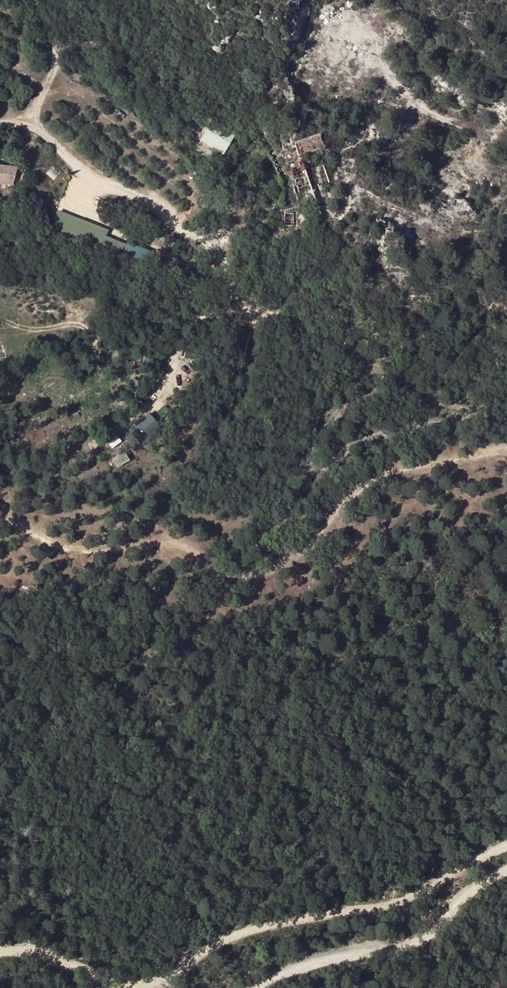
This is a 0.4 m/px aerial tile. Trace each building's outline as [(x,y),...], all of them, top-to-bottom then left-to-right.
[(201,141),(223,154),(235,135),(213,121),(201,141)] [(294,139),(299,153),(325,144),(320,130),(294,139)] [(135,423),(142,431),(156,419),(149,411),(135,423)] [(156,419),(144,433),(134,425),(130,430),(146,444),(162,424),(156,419)]
